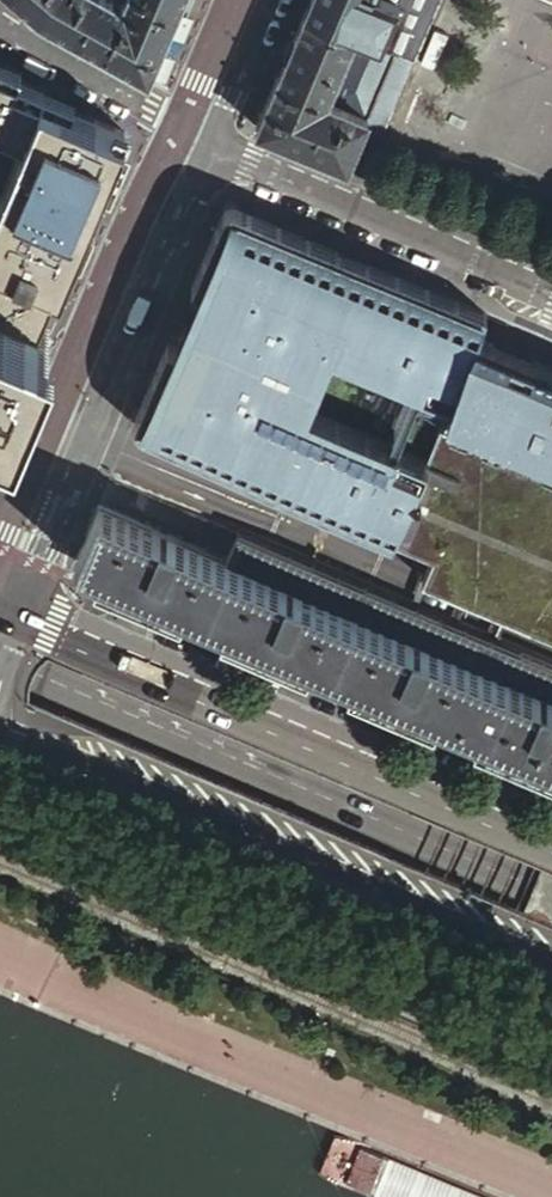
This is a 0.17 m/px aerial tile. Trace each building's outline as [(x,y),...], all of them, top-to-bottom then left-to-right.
[(174,12),(147,0),(123,0),(120,6),(108,0),(18,0),(36,16),(68,34),(104,54),(146,77),(159,46),(174,12)] [(174,12),(178,0),(147,0),(174,12)] [(439,0),(308,0),(307,2),(302,15),(393,53),(346,165),(366,174),(439,0)] [(254,127),(346,165),(393,53),(302,15),(280,67),(254,127)] [(18,71),(19,69),(0,60),(0,261),(2,262),(0,268),(0,269),(24,280),(27,273),(49,282),(57,285),(121,130),(99,120),(40,93),(43,86),(28,80),(16,75),(18,71)] [(445,408),(551,453),(551,369),(475,336),(485,314),(238,208),(233,207),(228,207),(224,209),(220,213),(189,285),(200,290),(331,346),(450,397),(445,408)] [(34,317),(42,300),(49,282),(27,273),(24,280),(0,269),(0,303),(34,317)] [(200,290),(176,347),(306,403),(331,346),(200,290)] [(5,412),(12,394),(42,321),(34,317),(0,303),(0,410),(5,412)] [(306,403),(176,347),(165,343),(134,416),(133,419),(133,424),(136,428),(139,430),(146,434),(390,537),(425,454),(306,403)] [(390,537),(430,555),(420,580),(551,637),(551,453),(445,408),(425,454),(390,537)] [(235,533),(223,559),(96,506),(72,561),(90,569),(136,589),(232,630),(266,644),(394,699),(547,764),(551,766),(551,667),(235,533)]
